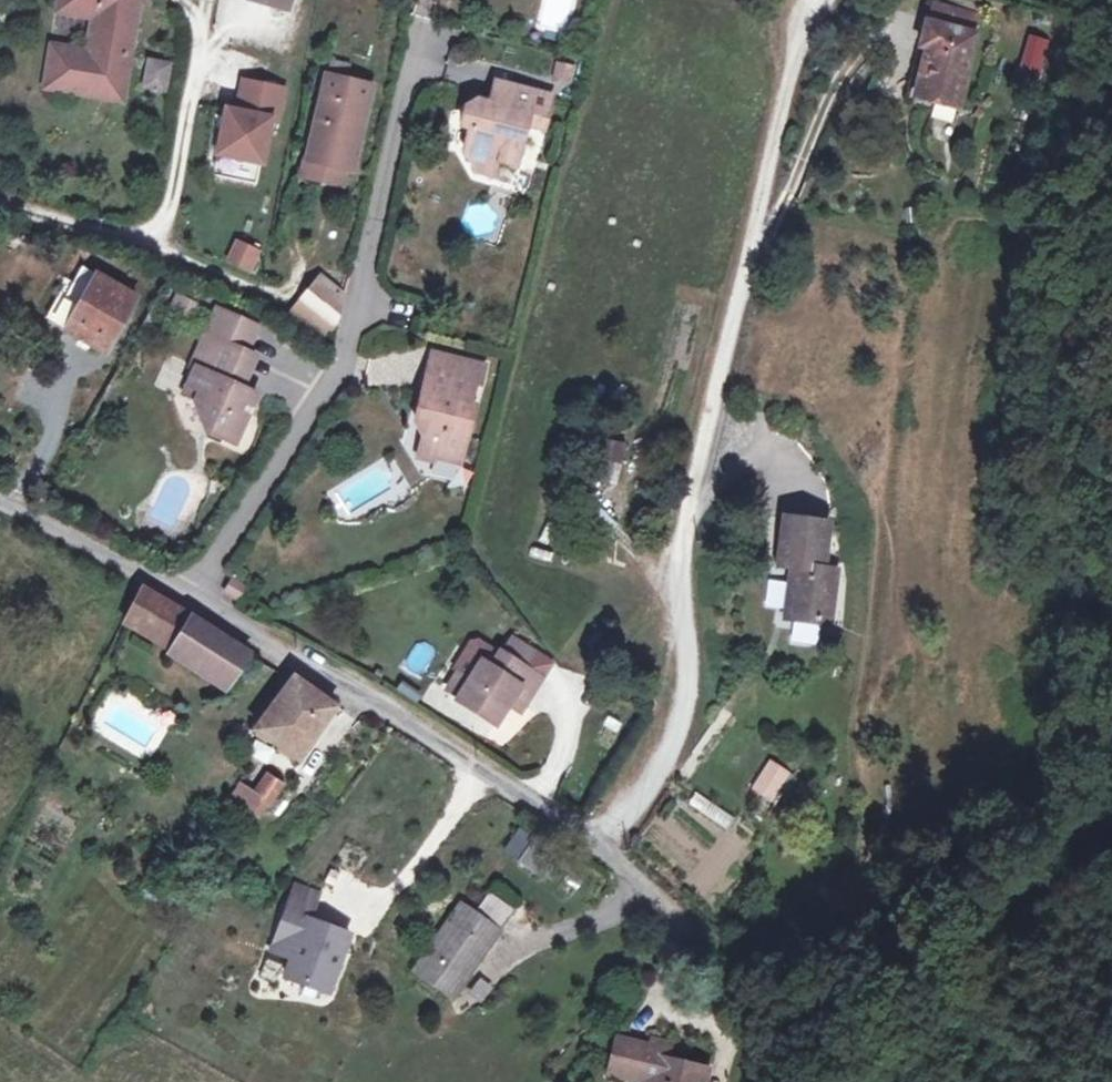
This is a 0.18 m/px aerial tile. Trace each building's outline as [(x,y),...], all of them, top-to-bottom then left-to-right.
[(76,85),(111,91),(119,42),(125,43),(130,6),(131,0),(51,0),(49,12),(87,19),(81,54),(44,48),(37,89),(74,96),(76,85)] [(574,0),(547,0),(541,25),(568,31),(574,0)] [(931,9),(926,27),(969,38),(974,20),(931,9)] [(926,27),(924,26),(916,52),(924,53),(911,102),(954,113),(974,39),(969,38),(926,27)] [(1015,77),(1037,84),(1051,41),(1029,34),(1015,77)] [(115,102),(125,43),(119,42),(111,91),(76,85),(74,96),(115,102)] [(573,84),(576,64),(555,61),(552,81),(573,84)] [(163,71),(141,67),(139,92),(160,95),(163,71)] [(329,70),(326,86),(350,92),(353,75),(329,70)] [(515,90),(496,81),(487,103),(506,109),(515,90)] [(283,92),(276,91),(254,87),(242,85),(237,109),(249,111),(248,119),(236,116),(225,114),(217,158),(261,166),(269,123),(277,124),(283,92)] [(350,92),(326,86),(308,169),(305,168),(302,185),(344,194),(348,177),(353,178),(372,96),(350,92)] [(551,100),(516,88),(515,90),(506,109),(487,103),(476,100),(463,107),(458,123),(468,126),(460,148),(473,170),(493,161),(511,167),(527,114),(544,120),(551,100)] [(249,111),(237,109),(236,116),(248,119),(249,111)] [(260,253),(239,245),(233,264),(253,271),(260,253)] [(51,323),(57,326),(67,303),(82,310),(99,277),(84,269),(71,295),(66,293),(51,323)] [(343,287),(319,274),(295,311),(329,334),(330,315),(336,316),(343,287)] [(140,296),(99,277),(82,310),(67,303),(57,326),(71,332),(70,335),(108,350),(111,342),(120,324),(126,326),(140,296)] [(255,324),(224,309),(197,364),(201,366),(192,384),(204,390),(199,401),(205,421),(215,425),(212,433),(236,445),(259,396),(245,389),(247,386),(239,382),(252,354),(262,334),(252,329),(255,324)] [(117,345),(126,326),(120,324),(111,342),(117,345)] [(260,358),(252,354),(239,382),(247,386),(260,358)] [(489,374),(439,361),(434,379),(431,379),(419,427),(428,431),(425,443),(434,462),(442,465),(464,473),(480,415),(473,414),(481,392),(483,393),(489,374)] [(204,390),(192,384),(187,395),(199,401),(204,390)] [(434,462),(425,443),(421,461),(440,469),(442,465),(434,462)] [(830,517),(782,511),(775,558),(790,561),(783,610),(830,617),(838,565),(823,563),(830,517)] [(242,587),(227,581),(221,595),(234,602),(242,587)] [(188,616),(134,585),(120,615),(172,645),(189,615),(188,616)] [(230,640),(189,615),(172,645),(212,669),(231,640),(230,640)] [(247,651),(231,640),(212,669),(230,679),(247,651)] [(470,646),(462,648),(444,675),(462,686),(461,688),(452,702),(448,707),(487,732),(498,714),(502,707),(517,715),(535,685),(518,675),(498,663),(470,646)] [(526,662),(505,650),(498,663),(518,675),(526,662)] [(335,706),(292,679),(257,733),(298,761),(335,706)] [(461,688),(448,680),(440,693),(452,702),(461,688)] [(517,715),(502,707),(498,714),(513,723),(517,715)] [(785,770),(767,761),(752,787),(770,797),(785,770)] [(284,781),(268,771),(254,792),(270,802),(284,781)] [(725,829),(733,817),(696,794),(689,805),(725,829)] [(518,862),(532,835),(516,827),(502,854),(518,862)] [(555,861),(530,845),(518,865),(543,880),(555,861)] [(294,886),(285,910),(306,918),(315,894),(294,886)] [(509,910),(486,896),(474,916),(496,930),(509,910)] [(474,916),(460,908),(417,973),(454,998),(498,932),(496,930),(474,916)] [(306,918),(285,910),(270,951),(265,967),(326,988),(346,933),(306,918)] [(650,1046),(647,1053),(614,1046),(607,1073),(637,1081),(702,1081),(703,1078),(666,1069),(671,1052),(650,1046)]
